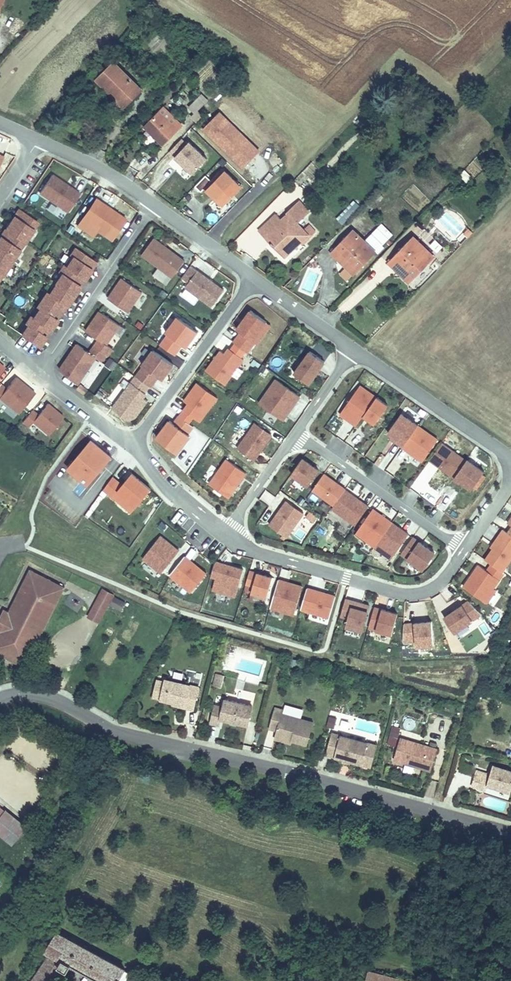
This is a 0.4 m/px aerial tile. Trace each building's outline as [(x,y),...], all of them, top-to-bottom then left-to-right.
[(135,93),(105,60),(86,77),(116,111),(135,93)] [(194,104),(187,98),(177,108),(184,114),(194,104)] [(173,124),(153,106),(131,127),(151,147),(173,124)] [(235,167),(247,156),(243,152),(247,148),(211,113),(196,129),(235,167)] [(199,158),(181,141),(178,143),(173,138),(161,149),(184,173),(199,158)] [(247,156),(251,151),(247,148),(243,152),(247,156)] [(233,187),(214,168),(195,187),(214,206),(233,187)] [(66,214),(78,196),(50,177),(38,195),(66,214)] [(109,241),(123,220),(93,199),(79,221),(95,231),(109,241)] [(305,214),(292,199),(264,221),(253,233),(279,260),(304,239),(292,226),(305,214)] [(36,223),(21,213),(16,221),(13,219),(4,231),(7,234),(3,241),(0,240),(0,277),(36,223)] [(95,231),(79,221),(75,227),(90,237),(95,231)] [(369,253),(344,229),(322,252),(329,260),(334,254),(352,271),(369,253)] [(428,234),(423,239),(438,254),(443,248),(428,234)] [(427,260),(405,237),(380,262),(385,269),(392,262),(408,280),(427,260)] [(182,263),(152,241),(140,257),(171,279),(182,263)] [(16,333),(33,344),(90,260),(70,246),(65,254),(67,256),(61,265),(59,263),(54,271),(56,272),(50,282),(44,292),(41,290),(31,305),(34,307),(28,316),(25,314),(20,322),(23,324),(16,333)] [(352,271),(334,254),(329,260),(347,277),(352,271)] [(392,262),(385,269),(402,285),(408,280),(392,262)] [(222,290),(189,266),(180,278),(187,283),(184,287),(211,307),(222,290)] [(126,314),(140,294),(119,280),(106,300),(126,314)] [(249,340),(262,321),(246,310),(233,329),(237,332),(230,342),(244,352),(251,342),(249,340)] [(84,332),(105,346),(119,327),(98,312),(84,332)] [(158,346),(173,356),(180,345),(184,348),(195,331),(177,319),(172,326),(170,324),(163,334),(165,335),(158,346)] [(266,324),(262,321),(249,340),(251,342),(253,343),(266,324)] [(76,345),(58,371),(77,386),(95,358),(100,362),(105,356),(92,348),(88,353),(76,345)] [(203,371),(222,384),(240,359),(226,348),(221,354),(217,351),(203,371)] [(307,350),(291,373),(306,383),(322,361),(307,350)] [(142,367),(135,377),(149,388),(154,381),(152,380),(154,376),(156,378),(161,381),(172,365),(151,351),(140,366),(142,367)] [(134,417),(145,402),(142,399),(144,395),(143,393),(147,387),(135,377),(111,410),(127,421),(134,417)] [(273,378),(257,402),(282,419),(298,395),(273,378)] [(18,415),(35,395),(15,379),(6,391),(0,386),(0,400),(18,415)] [(186,404),(177,416),(188,424),(193,418),(198,422),(215,398),(195,383),(182,401),(186,404)] [(360,384),(340,413),(356,424),(363,414),(377,396),(360,384)] [(92,393),(85,388),(82,392),(89,398),(92,393)] [(377,396),(363,414),(375,423),(388,404),(377,396)] [(22,423),(28,428),(32,423),(47,436),(62,418),(46,405),(37,416),(31,412),(22,423)] [(396,440),(403,445),(418,424),(402,412),(388,431),(393,434),(398,438),(396,440)] [(177,416),(172,424),(186,435),(192,427),(177,416)] [(176,454),(189,436),(186,435),(172,424),(168,422),(156,439),(176,454)] [(270,434),(253,423),(236,448),(254,460),(270,434)] [(403,445),(403,446),(423,460),(438,438),(418,424),(403,445)] [(191,465),(208,438),(195,430),(178,457),(191,465)] [(66,469),(87,486),(111,458),(90,441),(66,469)] [(442,441),(430,459),(455,476),(467,458),(442,441)] [(320,469),(303,458),(292,473),(309,485),(320,469)] [(209,484),(229,497),(246,472),(226,459),(209,484)] [(121,485),(111,478),(100,492),(130,514),(147,490),(129,473),(121,485)] [(313,489),(335,504),(346,488),(324,473),(313,489)] [(369,505),(346,488),(335,504),(333,506),(357,523),(369,505)] [(270,524),(287,536),(304,512),(287,500),(270,524)] [(357,531),(376,545),(393,521),(374,507),(357,531)] [(504,528),(496,540),(496,544),(494,547),(486,558),(492,562),(503,570),(510,558),(510,533),(509,531),(504,528)] [(161,536),(144,558),(162,573),(180,551),(161,536)] [(435,551),(413,536),(402,552),(424,568),(435,551)] [(193,592),(207,573),(186,556),(171,574),(193,592)] [(244,569),(217,561),(215,563),(211,575),(216,577),(213,589),(236,596),(244,569)] [(464,585),(485,600),(494,587),(505,571),(503,570),(492,562),(488,569),(479,563),(464,585)] [(25,665),(65,586),(30,568),(9,610),(6,615),(1,612),(0,614),(0,652),(25,665)] [(250,570),(246,584),(253,585),(251,592),(268,596),(273,577),(250,570)] [(303,585),(279,578),(271,607),(295,614),(303,585)] [(99,587),(85,615),(99,622),(107,604),(120,610),(125,600),(99,587)] [(337,595),(308,587),(302,608),(331,616),(337,595)] [(494,587),(485,600),(488,601),(496,589),(494,587)] [(448,629),(477,610),(464,597),(438,614),(448,629)] [(346,598),(342,615),(349,617),(347,626),(363,631),(370,604),(346,598)] [(398,612),(375,606),(370,626),(393,633),(398,612)] [(411,641),(428,638),(425,616),(398,619),(397,636),(410,634),(411,641)] [(221,687),(224,674),(215,672),(212,684),(221,687)] [(185,706),(191,684),(156,675),(155,678),(151,695),(164,698),(176,701),(176,704),(185,706)] [(151,695),(155,678),(148,676),(144,693),(151,695)] [(221,707),(212,705),(208,722),(216,725),(218,718),(245,725),(250,706),(223,699),(221,707)] [(272,708),(267,729),(275,731),(274,734),(290,739),(289,740),(305,745),(311,723),(279,714),(280,710),(272,708)] [(395,745),(399,727),(391,725),(386,743),(395,745)] [(290,739),(274,734),(273,739),(289,743),(289,740),(290,739)] [(350,760),(370,765),(375,744),(330,734),(325,754),(342,758),(350,760)] [(399,737),(393,758),(430,768),(436,748),(420,743),(399,737)] [(488,782),(510,789),(510,785),(510,769),(493,764),(489,776),(488,782)] [(486,787),(488,782),(489,776),(475,772),(472,783),(486,787)] [(0,805),(0,832),(14,844),(27,827),(0,805)] [(58,974),(61,971),(65,974),(70,967),(94,980),(116,980),(122,970),(53,932),(43,950),(45,952),(42,955),(46,958),(42,963),(58,974)] [(42,963),(30,980),(55,980),(57,978),(56,977),(58,974),(42,963)] [(417,980),(371,969),(368,980),(417,980)] [(122,970),(116,980),(120,980),(126,971),(122,970)]
